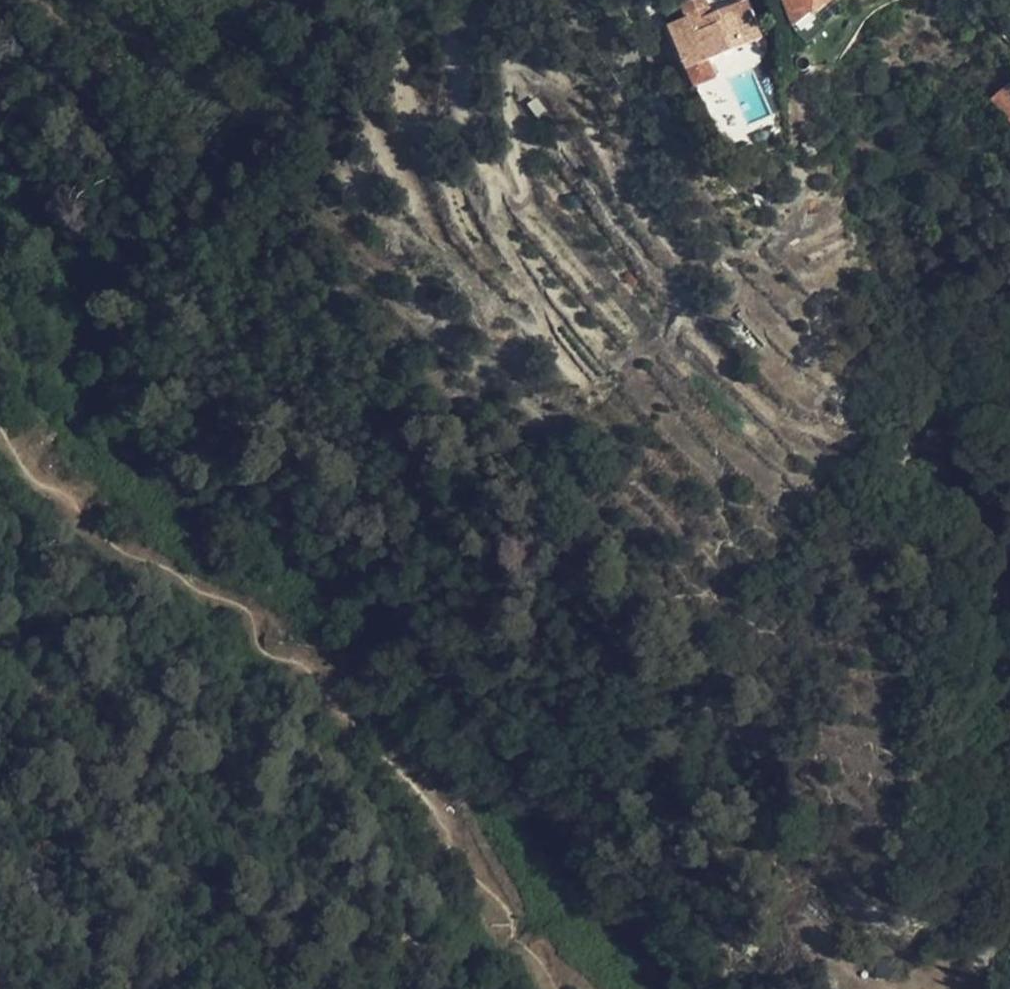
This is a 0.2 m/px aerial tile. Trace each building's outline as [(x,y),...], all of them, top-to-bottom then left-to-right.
[(793,29),(825,0),(790,0),(793,29)] [(664,38),(689,102),(711,94),(699,68),(754,47),(739,9),(702,23),(694,4),(675,11),(683,30),(664,38)] [(991,102),(1009,122),(1009,84),(991,102)] [(711,94),(689,102),(710,156),(721,167),(739,160),(735,153),(711,94)]
